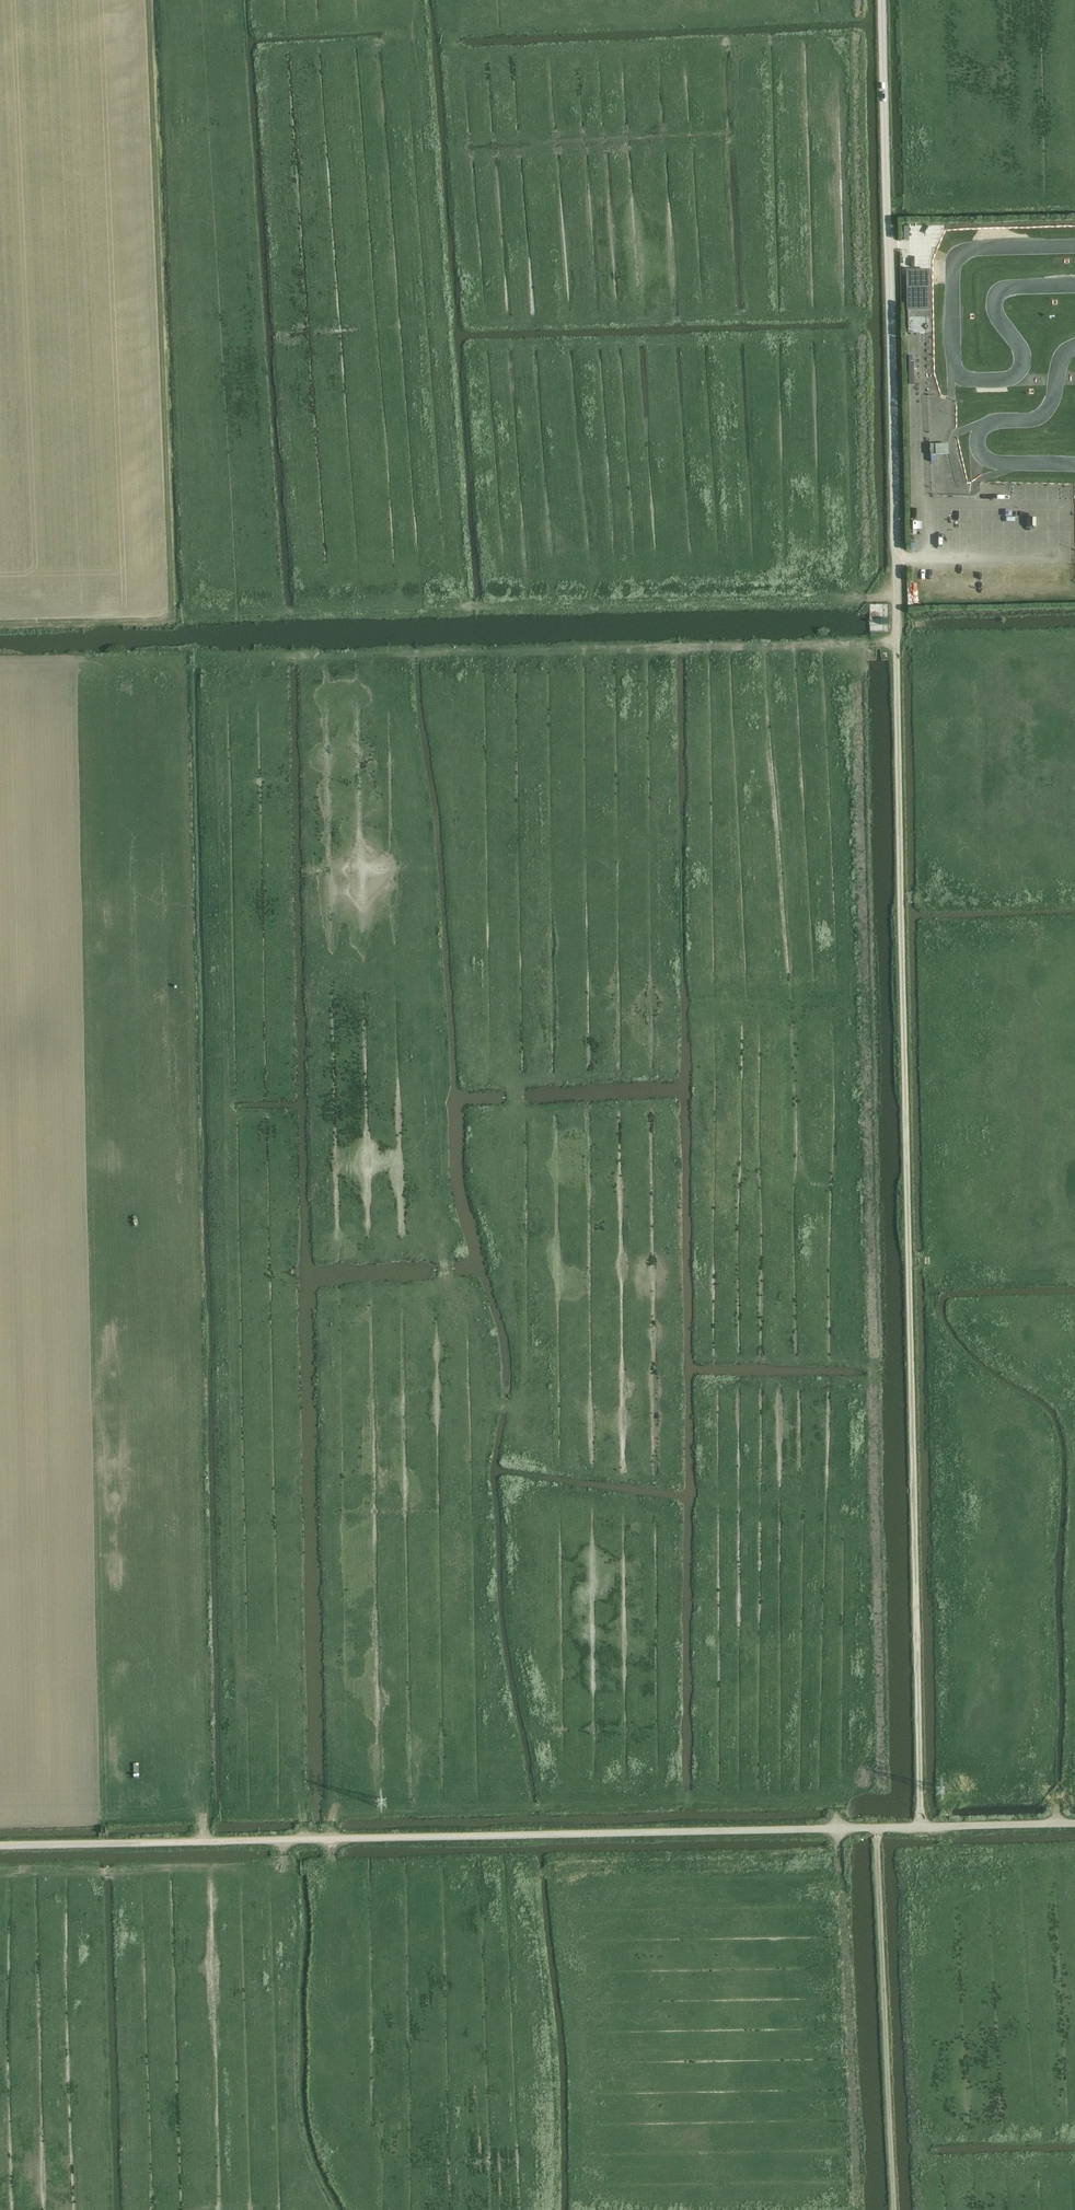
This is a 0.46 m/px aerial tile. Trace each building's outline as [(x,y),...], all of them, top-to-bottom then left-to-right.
[(921,270),(906,270),(906,291),(906,310),(930,310),(929,274),(929,270),(921,270)] [(949,455),(949,444),(930,444),(931,456),(949,455)]
